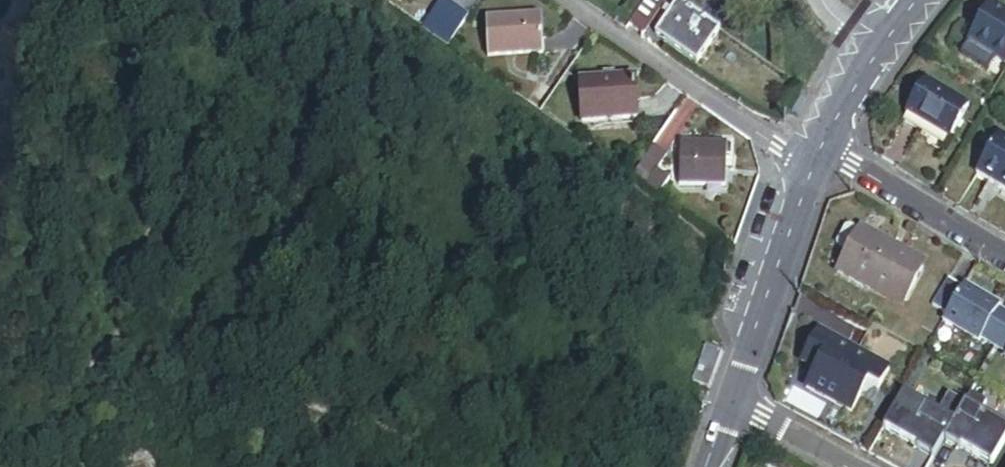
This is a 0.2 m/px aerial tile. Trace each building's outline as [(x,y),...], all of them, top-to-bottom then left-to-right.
[(423,30),(449,48),(470,17),(445,0),(444,0),(423,30)] [(632,21),(642,28),(661,0),(646,0),(632,21)] [(722,33),(680,3),(659,32),(701,62),(722,33)] [(999,8),(975,46),(1004,63),(1004,11),(999,8)] [(546,17),(488,19),(490,57),(547,55),(546,17)] [(916,110),(931,119),(959,137),(977,108),(935,81),(916,110)] [(634,82),(577,85),(581,125),(636,123),(634,82)] [(926,128),(931,119),(916,110),(911,117),(926,128)] [(1004,136),(982,172),(1004,187),(1004,137),(1004,136)] [(726,143),(679,142),(678,185),(725,187),(725,170),(725,160),(726,143)] [(630,180),(658,199),(668,184),(654,174),(665,160),(651,150),(630,180)] [(837,248),(847,253),(859,229),(850,224),(845,226),(836,242),(837,248)] [(891,250),(894,245),(860,227),(859,229),(847,253),(837,272),(869,289),(872,283),(904,299),(922,267),(891,250)] [(925,262),(894,245),(891,250),(922,267),(925,262)] [(978,265),(968,283),(992,297),(1002,280),(978,265)] [(932,306),(949,316),(964,289),(948,279),(932,306)] [(872,283),(869,289),(901,306),(904,299),(872,283)] [(996,299),(987,315),(1004,325),(1004,304),(996,299)] [(891,367),(819,328),(800,362),(814,370),(805,387),(852,413),(858,403),(869,383),(880,388),(891,367)] [(711,387),(724,351),(706,344),(693,380),(711,387)] [(165,464),(163,457),(158,451),(151,447),(144,445),(136,446),(129,449),(124,454),(120,460),(119,466),(165,466),(165,464)]
